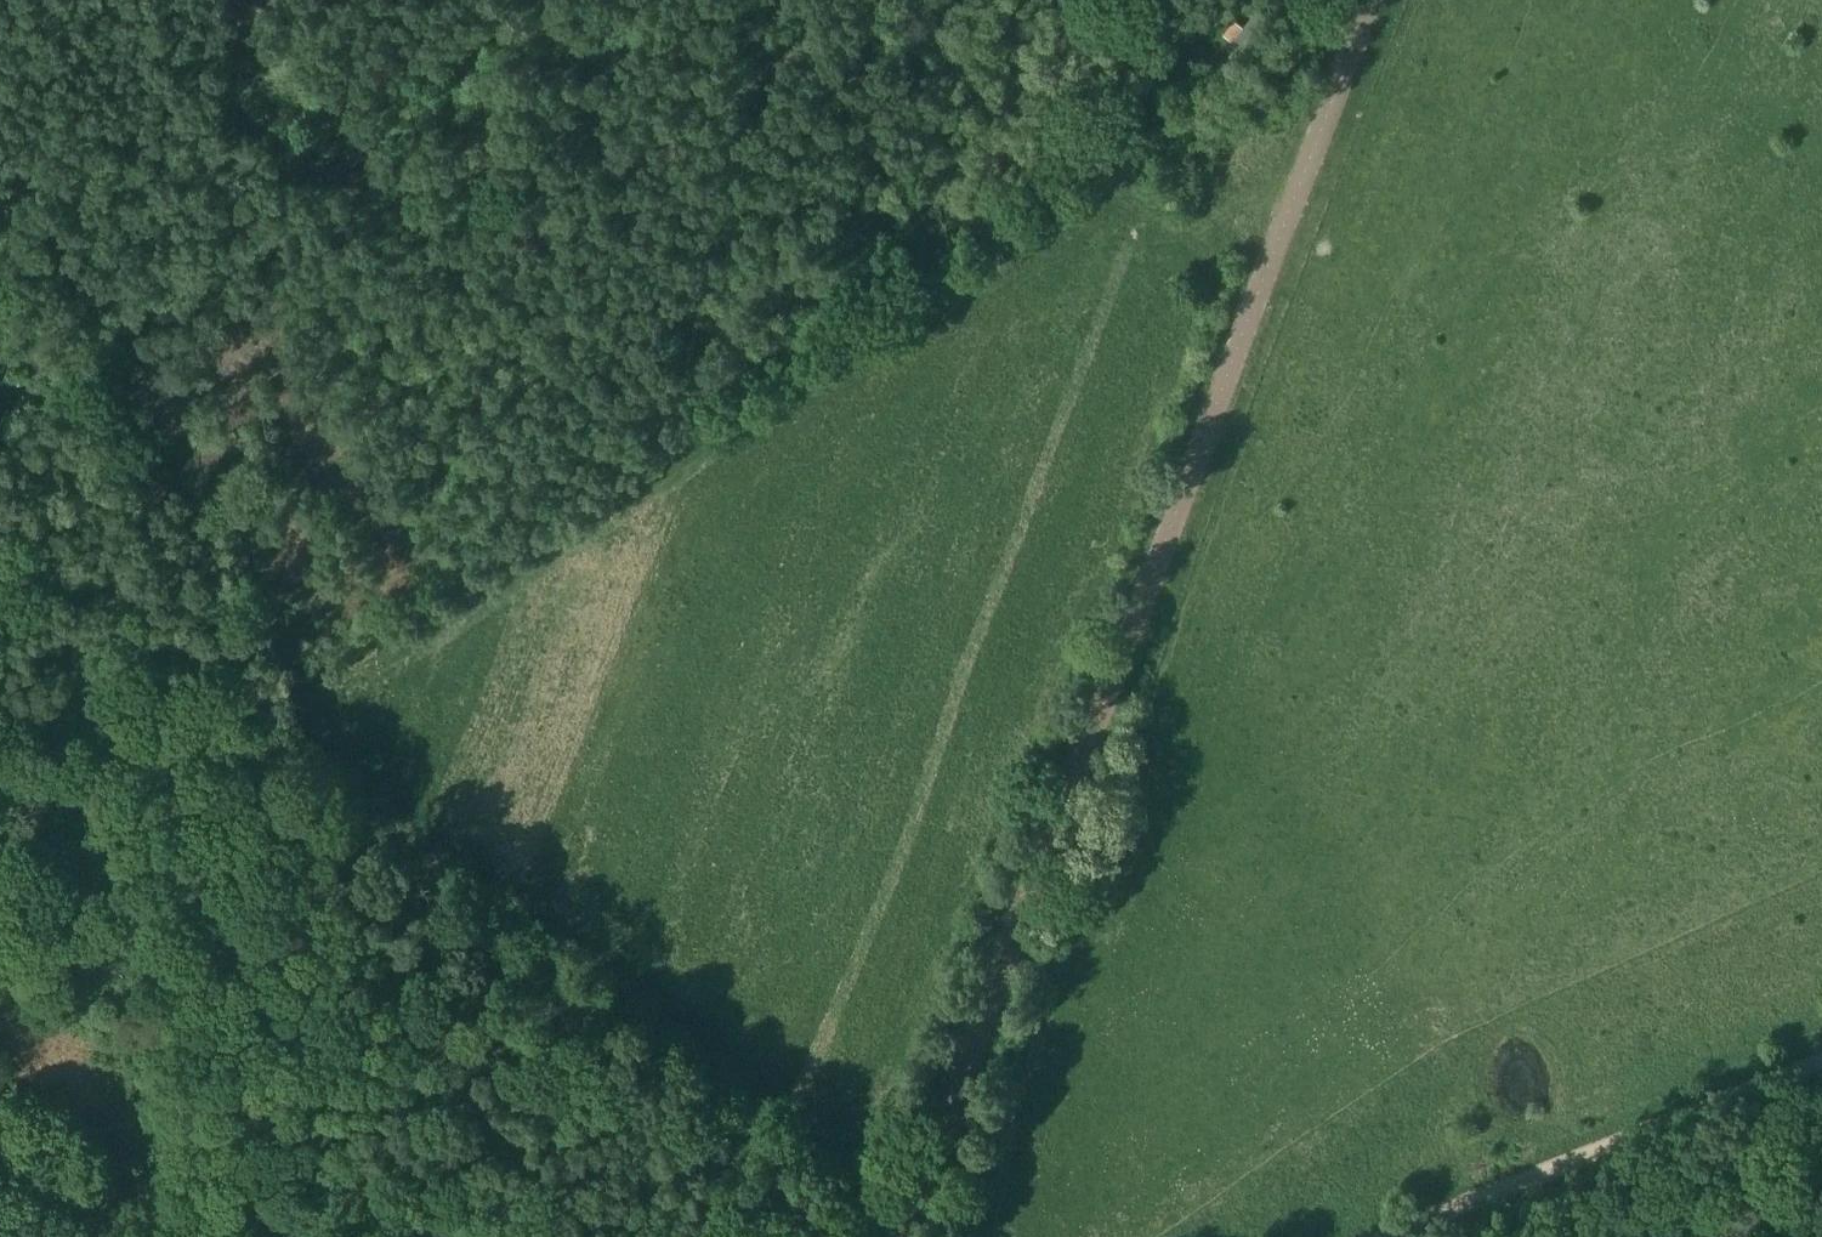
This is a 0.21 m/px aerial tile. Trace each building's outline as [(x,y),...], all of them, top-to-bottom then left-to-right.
[(1269,25),(1253,14),(1244,27),(1233,20),(1223,34),(1233,41),(1225,51),(1242,63),(1269,25)]
